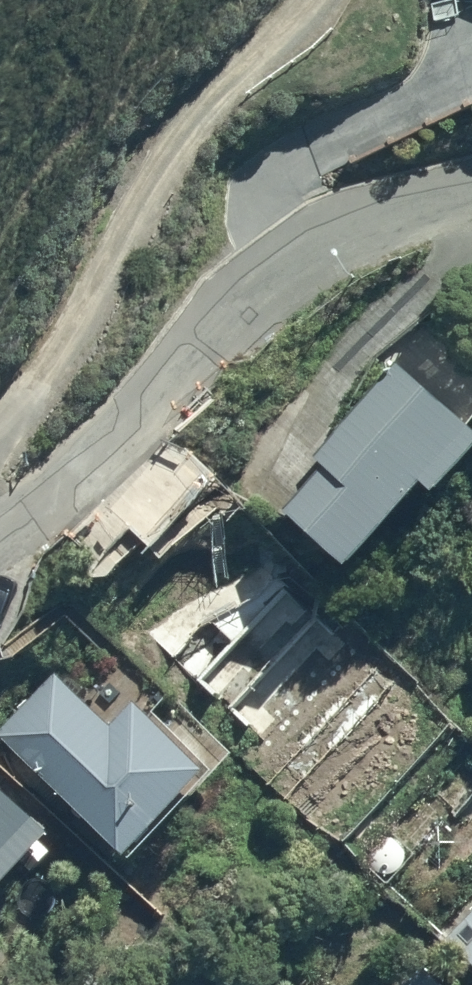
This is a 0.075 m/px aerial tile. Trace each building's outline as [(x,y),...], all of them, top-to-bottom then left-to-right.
[(390,383),(311,471),(320,479),(279,524),(340,605),(416,521),(425,529),(471,474),(471,468),(390,383)] [(0,728),(0,742),(132,896),(216,804),(139,713),(110,737),(55,672),(0,728)] [(55,863),(0,799),(0,923),(55,863)] [(448,949),(471,978),(471,924),(448,949)]
